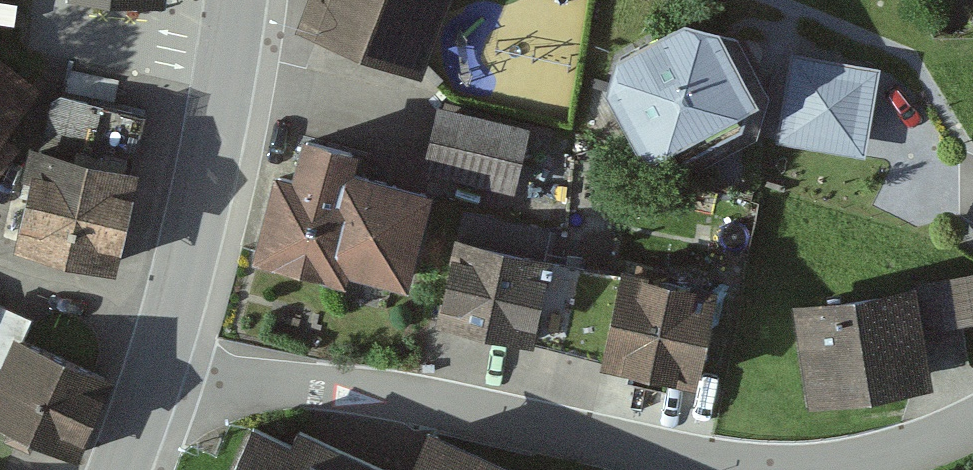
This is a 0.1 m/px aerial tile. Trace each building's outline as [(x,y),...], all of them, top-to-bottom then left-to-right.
[(296,17),(422,63),(445,0),(302,0),(296,17)] [(608,68),(643,142),(653,137),(675,147),(742,108),(748,82),(759,76),(723,9),(694,0),(679,0),(617,31),(608,68)] [(877,62),(792,48),(778,133),(863,147),(877,62)] [(19,136),(5,126),(36,84),(0,57),(0,162),(19,136)] [(63,88),(48,97),(19,232),(118,253),(149,106),(63,88)] [(530,131),(441,113),(428,177),(517,195),(530,131)] [(538,266),(448,248),(431,331),(521,349),(538,266)] [(723,301),(619,281),(604,370),(708,385),(723,301)] [(926,287),(931,334),(972,330),(972,282),(926,287)] [(915,293),(797,313),(813,409),(920,370),(915,293)] [(15,327),(23,306),(0,297),(0,366),(15,327)] [(15,327),(0,366),(0,415),(79,447),(112,367),(15,327)] [(406,456),(296,412),(289,428),(250,412),(227,469),(400,469),(406,456)] [(424,414),(406,456),(400,469),(555,469),(424,414)]
